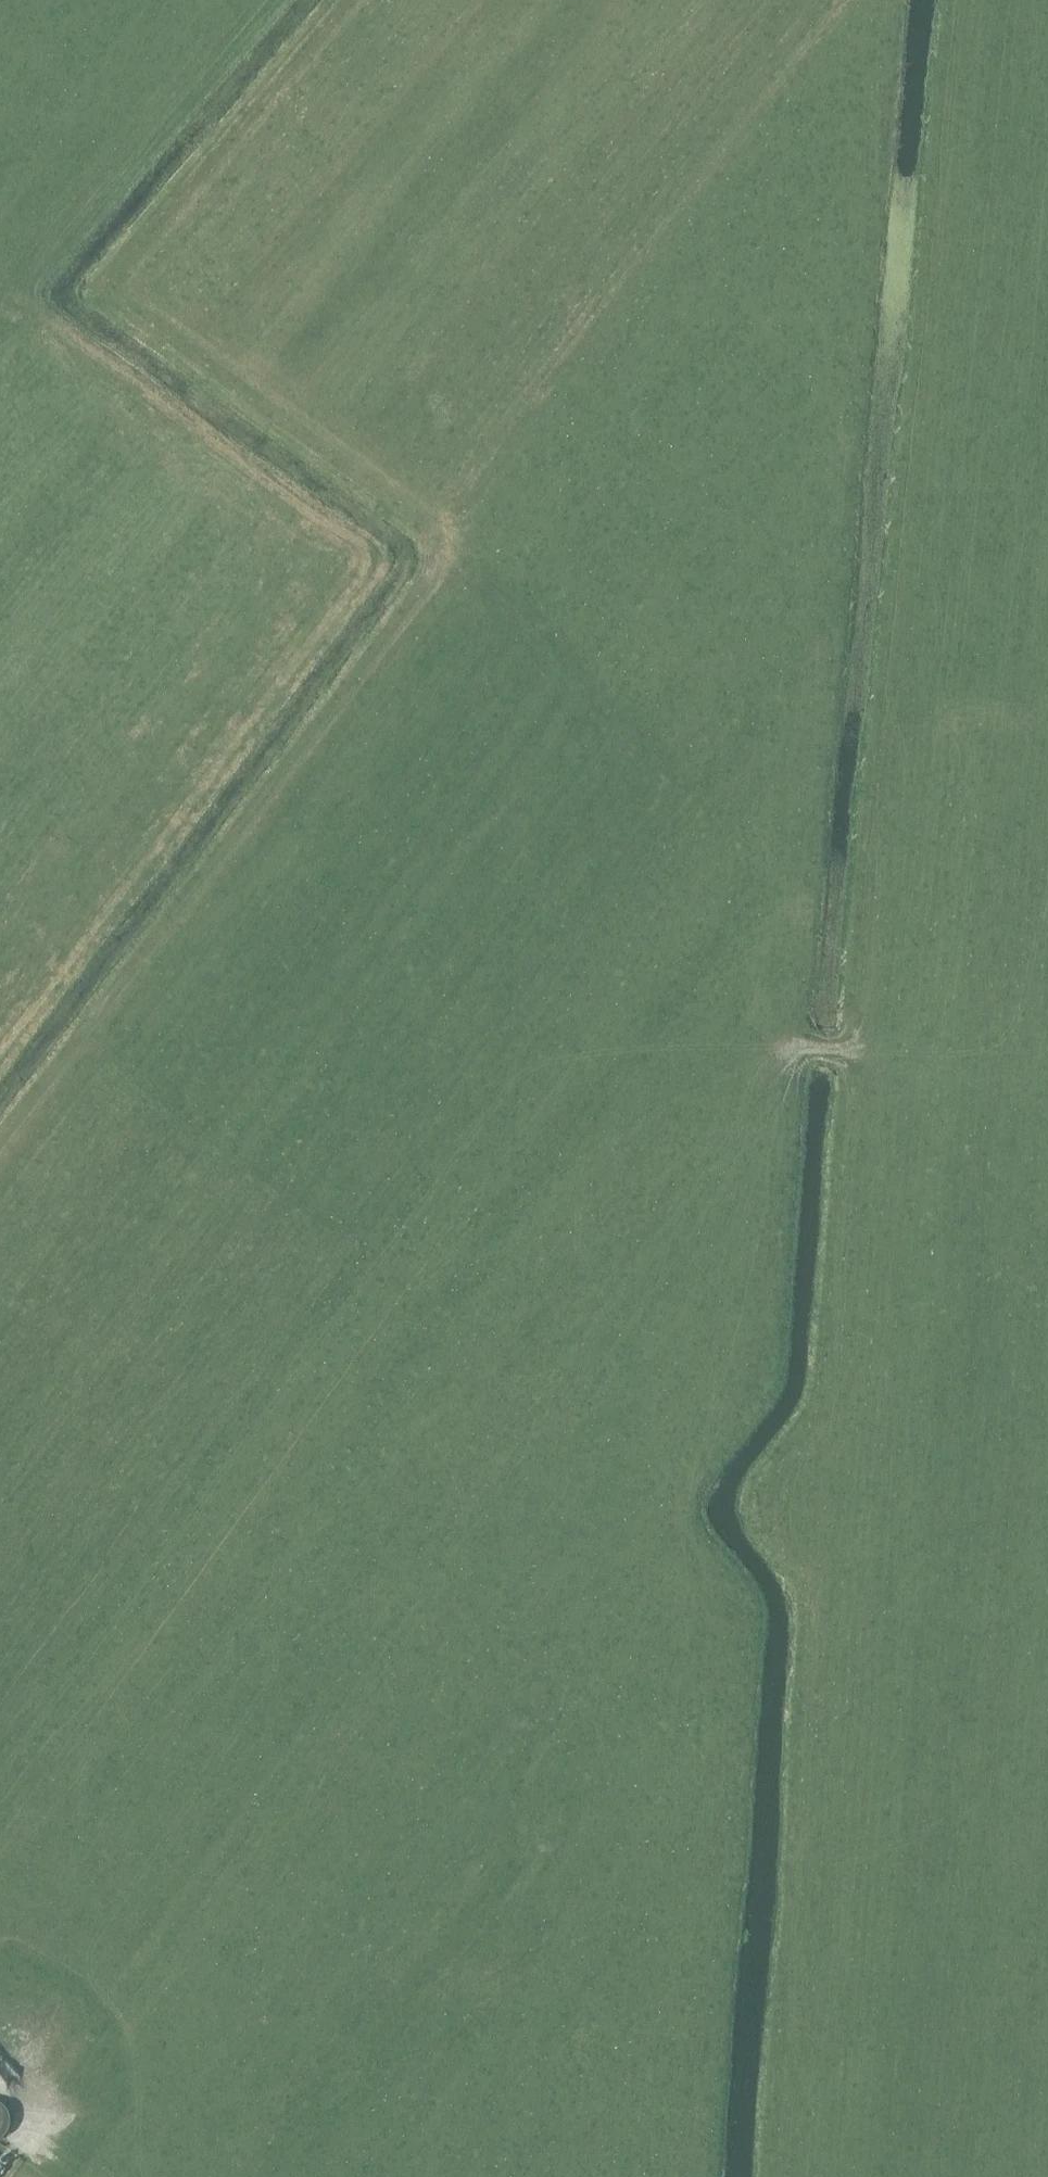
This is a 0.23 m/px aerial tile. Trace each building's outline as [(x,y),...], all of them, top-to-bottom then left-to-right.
[(8,2111),(7,2104),(3,2097),(0,2094),(0,2128),(2,2127),(7,2120),(8,2111)]
